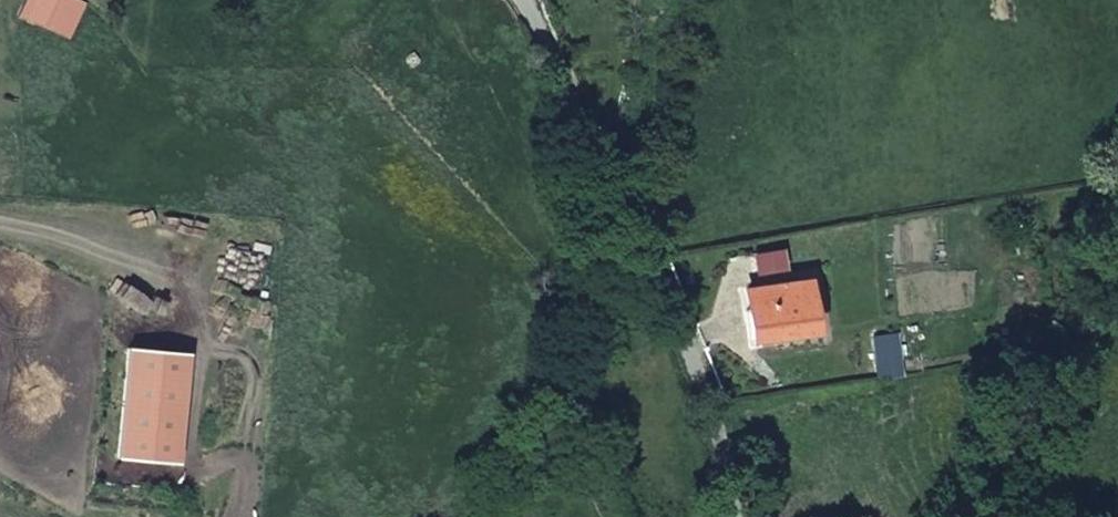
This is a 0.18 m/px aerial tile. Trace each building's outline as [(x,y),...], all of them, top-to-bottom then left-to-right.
[(804,345),(794,291),(741,300),(751,354),(804,345)] [(187,333),(127,328),(118,439),(177,444),(187,333)]
